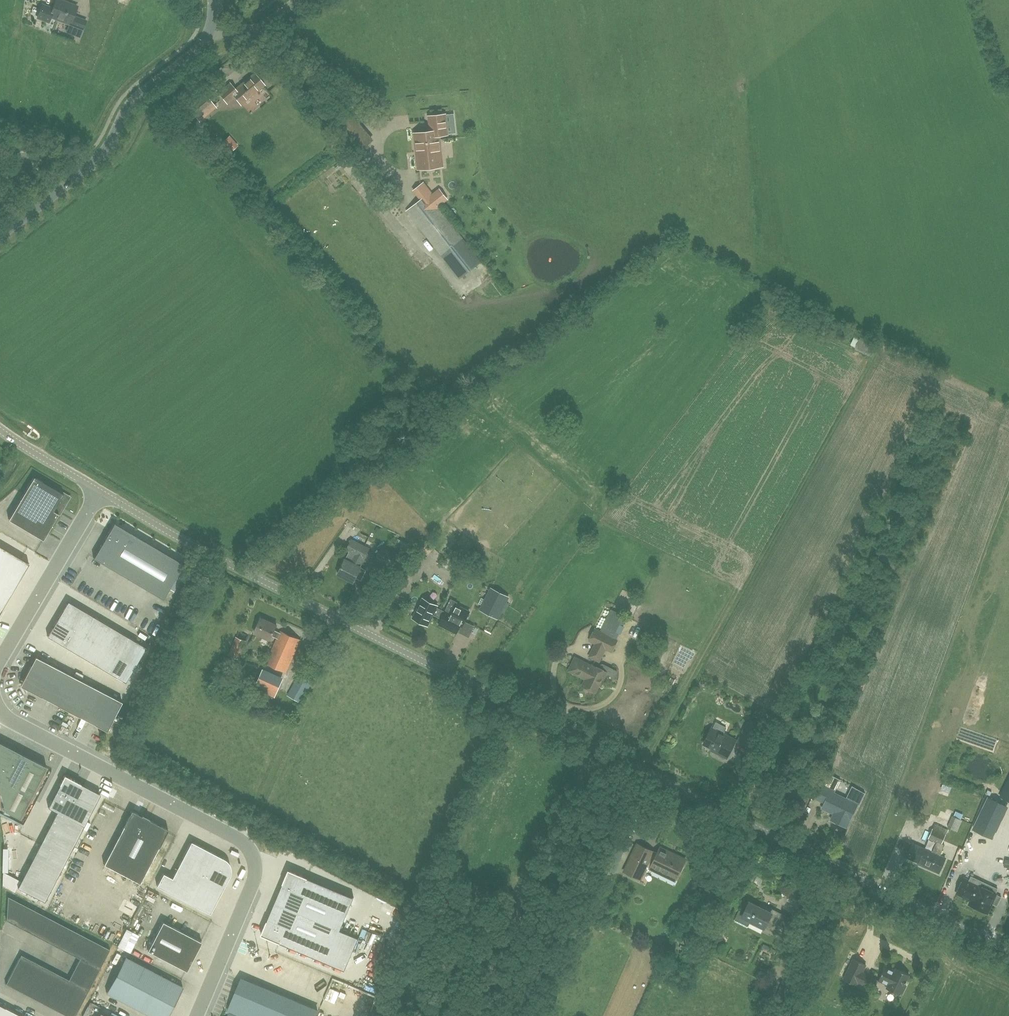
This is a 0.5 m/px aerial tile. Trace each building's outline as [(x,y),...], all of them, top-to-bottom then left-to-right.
[(64,2),(58,0),(57,0),(53,10),(43,6),(37,19),(48,23),(51,17),(58,20),(64,2)] [(77,8),(64,2),(58,20),(70,25),(70,26),(82,31),(86,21),(73,16),(77,8)] [(241,104),(264,85),(254,73),(235,89),(230,83),(219,92),(227,103),(235,97),(241,104)] [(188,107),(196,117),(212,104),(204,94),(188,107)] [(346,111),(347,110),(347,109),(329,124),(354,155),(369,143),(360,131),(362,130),(346,111)] [(440,139),(439,136),(448,135),(445,114),(428,116),(430,132),(414,134),(415,142),(440,139)] [(237,145),(229,136),(220,144),(228,153),(237,145)] [(418,169),(443,166),(440,139),(415,142),(418,169)] [(17,140),(15,151),(31,153),(32,142),(17,140)] [(463,238),(438,206),(430,197),(433,195),(431,192),(407,211),(441,255),(460,279),(481,262),(463,238)] [(877,346),(855,336),(851,344),(856,346),(855,348),(872,356),(877,346)] [(62,507),(68,497),(34,477),(8,520),(43,540),(59,512),(60,512),(63,507),(62,507)] [(163,599),(184,564),(132,534),(114,523),(105,539),(93,558),(163,599)] [(354,581),(356,577),(362,580),(367,569),(360,566),(363,560),(393,574),(397,566),(377,557),(378,554),(369,549),(369,548),(352,540),(347,549),(349,551),(345,559),(338,573),(354,581)] [(29,564),(0,547),(0,612),(29,564)] [(377,557),(397,566),(401,557),(381,548),(378,554),(377,557)] [(449,570),(454,562),(450,558),(443,566),(449,570)] [(674,584),(682,576),(678,573),(670,580),(674,584)] [(491,589),(480,610),(498,618),(508,597),(491,589)] [(460,626),(462,627),(469,612),(456,605),(451,614),(446,611),(445,612),(436,608),(437,606),(423,599),(413,618),(427,625),(433,614),(442,619),(439,625),(456,633),(460,626)] [(68,602),(47,637),(125,683),(146,648),(68,602)] [(286,672),(300,640),(280,631),(279,633),(274,631),(276,625),(260,618),(254,633),(270,640),(273,636),(277,638),(266,663),(286,672)] [(618,640),(595,629),(590,641),(596,644),(589,656),(599,661),(606,649),(612,652),(618,640)] [(238,659),(246,641),(236,637),(228,655),(238,659)] [(48,701),(49,701),(51,698),(60,703),(58,706),(78,716),(79,713),(88,718),(87,721),(89,718),(98,723),(96,726),(107,731),(112,721),(122,702),(35,657),(35,658),(38,659),(33,668),(30,667),(25,677),(25,678),(24,680),(24,682),(24,683),(25,685),(25,687),(26,689),(28,690),(29,691),(39,696),(41,693),(50,698),(48,701)] [(592,666),(576,658),(569,671),(586,679),(583,686),(596,692),(603,678),(604,679),(606,675),(614,679),(617,673),(616,671),(602,663),(599,664),(598,667),(593,665),(592,666)] [(275,697),(284,678),(263,669),(254,688),(275,697)] [(301,703),(313,681),(299,674),(287,695),(301,703)] [(727,758),(736,740),(712,728),(704,744),(716,750),(715,752),(727,758)] [(4,811),(20,819),(47,767),(0,742),(0,792),(4,811)] [(821,790),(816,799),(825,803),(823,808),(834,814),(832,819),(847,827),(858,804),(834,793),(840,780),(827,774),(821,787),(820,789),(821,790)] [(18,888),(45,902),(100,794),(64,776),(48,807),(57,812),(18,888)] [(94,789),(104,795),(108,787),(98,781),(94,789)] [(821,790),(820,789),(817,788),(813,797),(816,799),(821,790)] [(1008,801),(1008,792),(1004,789),(1000,796),(1008,801)] [(989,798),(973,829),(991,838),(1006,807),(989,798)] [(158,847),(159,848),(168,830),(149,820),(149,819),(142,815),(141,816),(131,811),(123,826),(123,827),(104,864),(140,883),(158,847)] [(957,832),(963,820),(953,816),(948,827),(957,832)] [(942,843),(948,830),(935,824),(929,838),(937,842),(932,852),(926,849),(925,849),(906,841),(902,850),(909,853),(907,858),(919,863),(919,864),(939,873),(946,858),(940,855),(945,844),(942,843)] [(953,836),(951,842),(963,845),(965,839),(953,836)] [(191,842),(172,878),(163,873),(156,886),(210,914),(229,876),(230,874),(231,872),(231,870),(230,867),(230,865),(229,863),(227,862),(226,860),(224,859),(191,842)] [(640,880),(654,851),(638,844),(624,871),(640,880)] [(676,880),(686,859),(660,847),(650,868),(676,880)] [(267,921),(261,935),(345,970),(358,938),(340,930),(354,897),(307,878),(308,878),(288,870),(282,884),(283,884),(267,921)] [(992,903),(997,906),(1001,897),(996,894),(997,894),(996,894),(998,889),(972,876),(969,881),(964,878),(957,893),(972,900),(970,904),(987,913),(992,903)] [(67,1015),(75,1015),(110,949),(8,896),(6,921),(80,959),(69,980),(21,955),(6,984),(67,1015)] [(774,931),(778,923),(782,913),(771,908),(769,912),(749,902),(744,912),(739,910),(734,921),(747,927),(751,921),(764,928),(765,927),(774,931)] [(196,951),(201,942),(162,922),(147,951),(186,971),(197,952),(196,951)] [(106,993),(151,1015),(168,1015),(183,987),(125,957),(106,993)] [(862,972),(866,964),(854,959),(844,979),(856,985),(857,982),(865,986),(870,976),(862,972)] [(885,966),(879,980),(888,985),(887,988),(899,994),(900,992),(902,993),(906,985),(904,984),(909,974),(896,968),(895,971),(885,966)] [(228,1015),(315,1015),(318,1011),(257,985),(258,985),(243,979),(242,982),(234,1002),(233,1002),(229,1012),(228,1015)] [(0,1005),(0,1015),(21,1015),(0,1005)]
